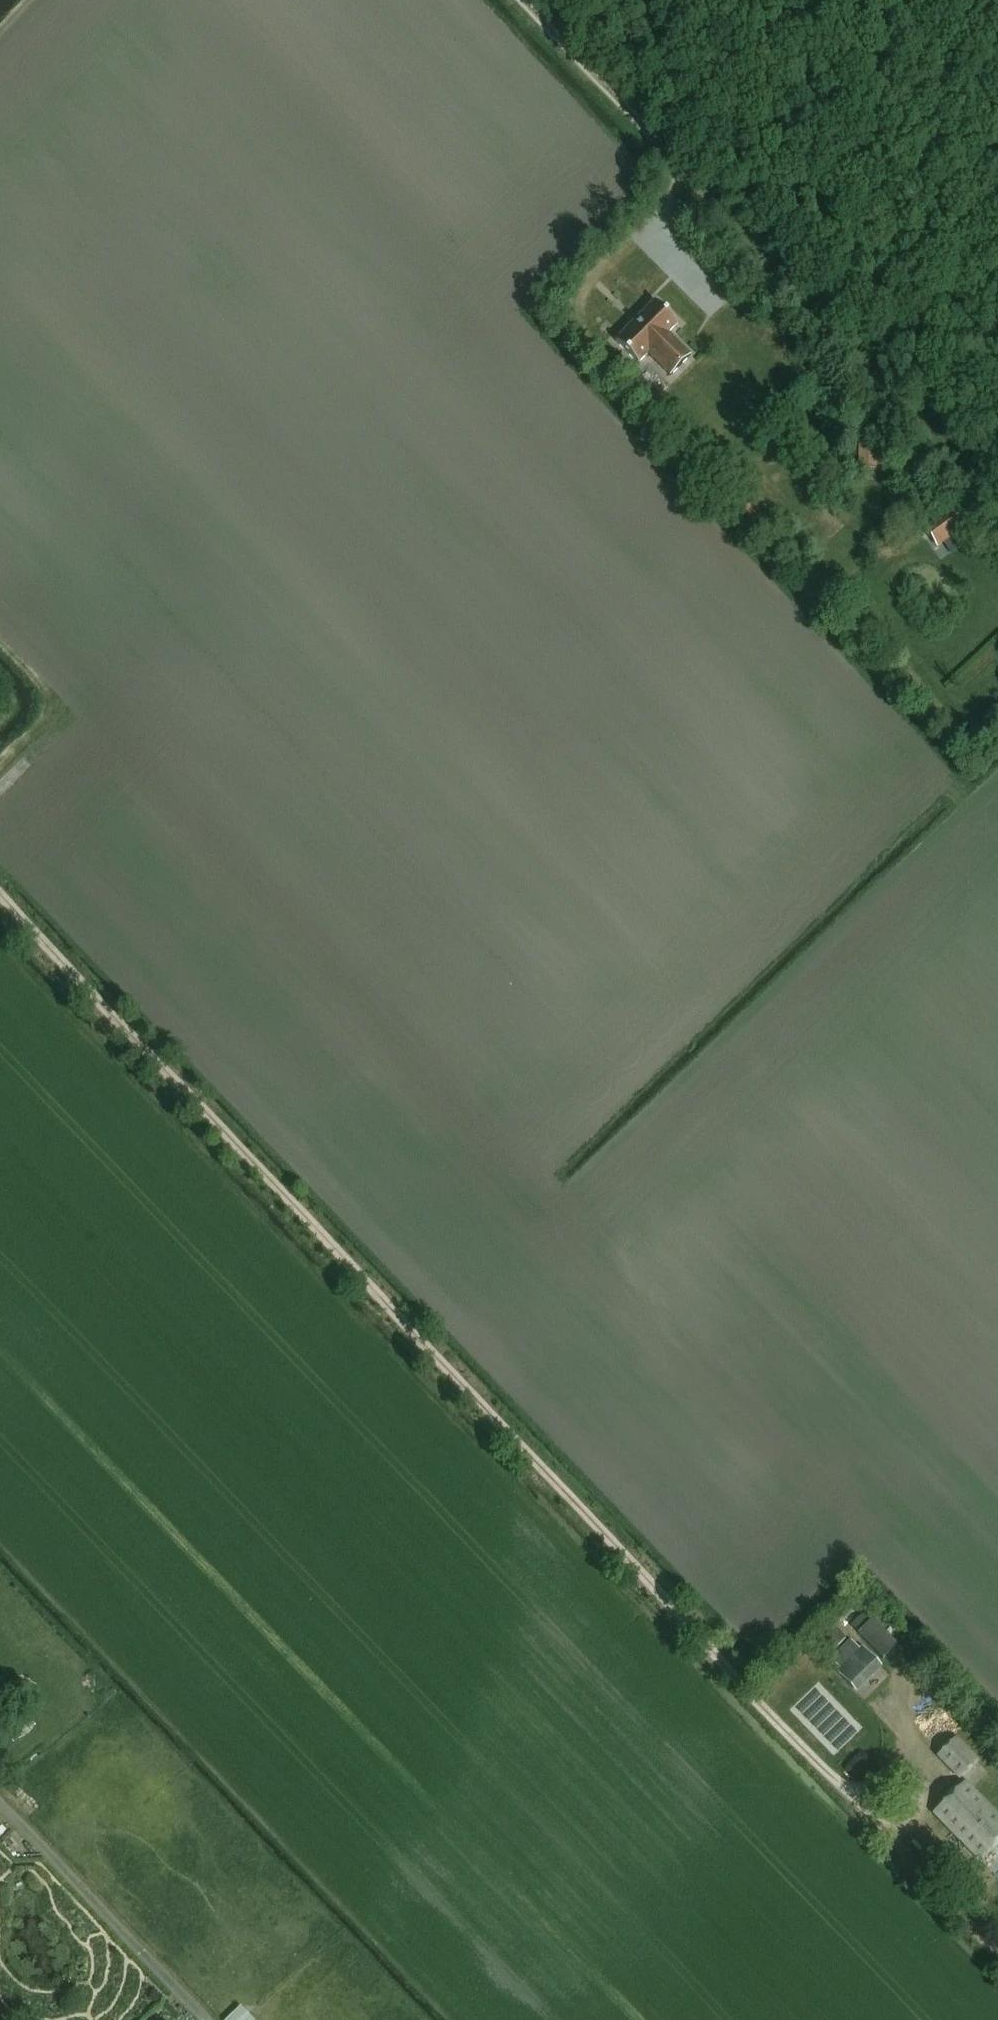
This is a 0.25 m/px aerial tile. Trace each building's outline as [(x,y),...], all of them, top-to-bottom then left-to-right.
[(637,366),(648,355),(670,377),(690,358),(667,334),(677,325),(655,302),(614,343),(637,366)] [(878,469),(878,446),(859,445),(859,468),(878,469)] [(937,549),(964,529),(949,509),(923,528),(937,549)] [(817,1645),(829,1657),(838,1648),(827,1636),(817,1645)] [(850,1641),(830,1660),(839,1669),(859,1650),(850,1641)] [(839,1669),(836,1672),(856,1692),(881,1667),(862,1647),(859,1650),(839,1669)] [(977,1762),(954,1739),(936,1756),(959,1779),(977,1762)] [(966,1784),(934,1815),(979,1861),(997,1843),(997,1817),(966,1784)] [(221,2019),(253,2019),(238,2003),(221,2019)]
